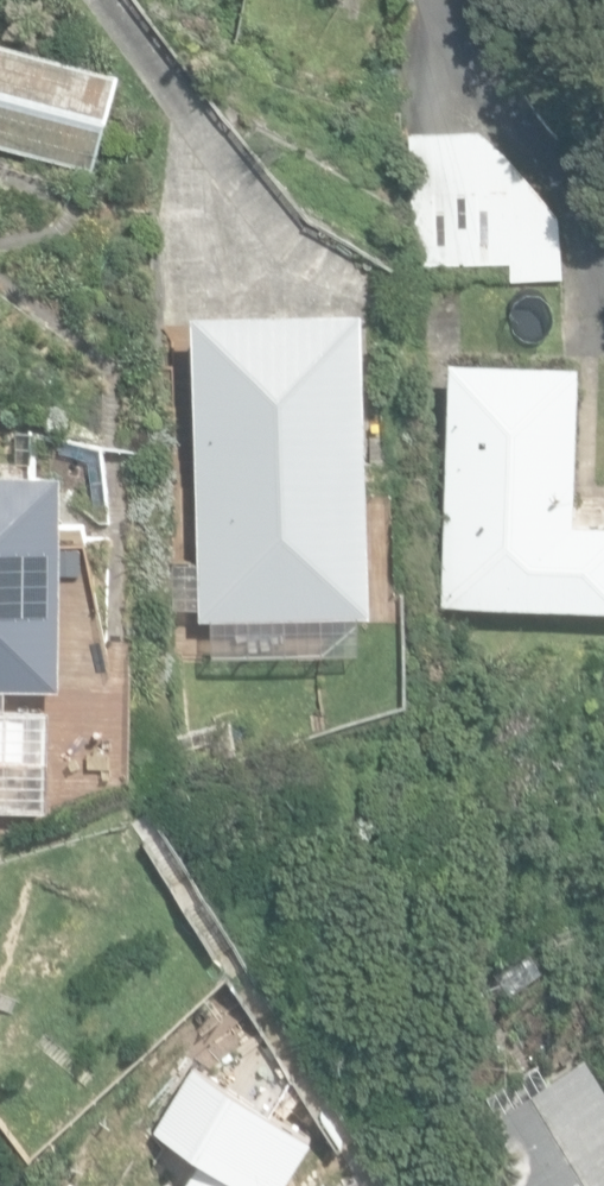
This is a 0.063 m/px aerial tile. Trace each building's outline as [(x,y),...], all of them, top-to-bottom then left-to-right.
[(121,76),(0,42),(0,147),(93,173),(121,76)] [(510,266),(510,281),(563,280),(560,217),(509,157),(480,131),(411,131),(414,266),(510,266)] [(191,313),(200,620),(371,614),(371,615),(372,615),(363,311),(363,308),(191,313)] [(603,611),(603,524),(576,523),(582,365),(452,360),(443,605),(603,611)] [(58,688),(61,471),(0,470),(0,687),(58,688)] [(48,811),(49,714),(0,711),(0,811),(48,811)] [(176,736),(185,778),(237,763),(233,718),(176,736)] [(498,976),(516,1000),(548,977),(530,952),(498,976)] [(587,1055),(548,1080),(538,1064),(488,1097),(500,1115),(484,1125),(508,1160),(477,1180),(481,1185),(603,1185),(603,1082),(587,1055)] [(226,1185),(293,1185),(329,1154),(277,1095),(205,1159),(204,1160),(226,1185)]
